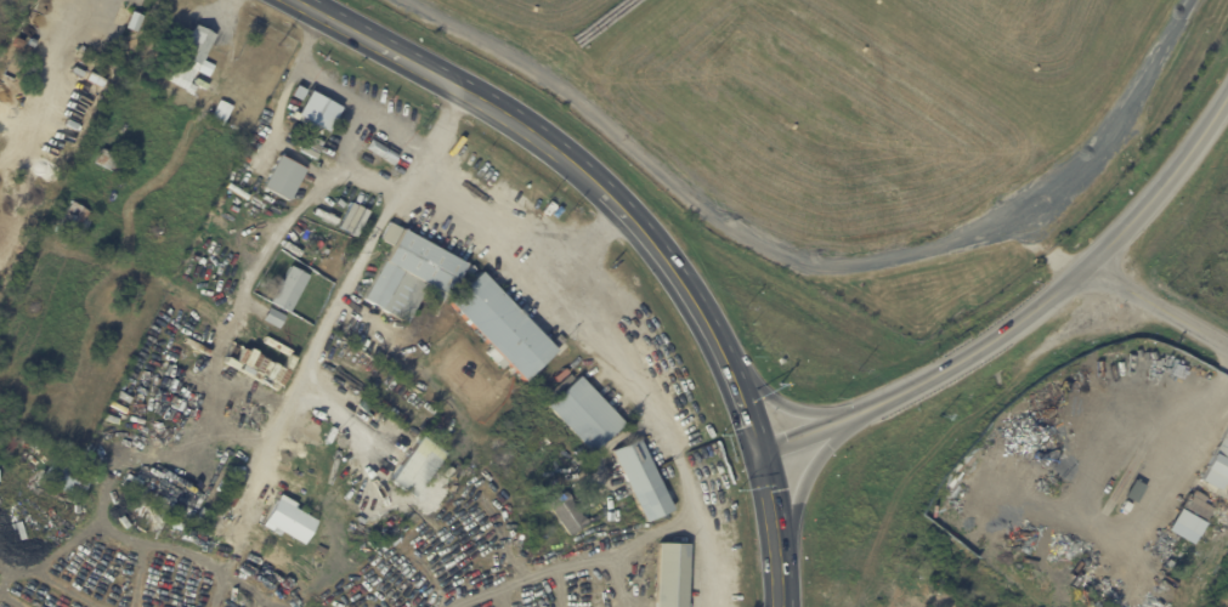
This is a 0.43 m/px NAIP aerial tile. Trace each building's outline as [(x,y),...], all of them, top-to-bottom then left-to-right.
[(137,8),(140,0),(148,0),(145,11),(137,8)] [(226,38),(219,51),(210,47),(206,55),(208,56),(204,61),(215,67),(209,78),(197,70),(191,83),(198,86),(196,92),(170,79),(180,57),(197,25),(216,35),(217,33),(226,38)] [(270,72),(281,52),(289,57),(279,76),(270,72)] [(339,106),(307,91),(295,118),(326,133),(339,106)] [(210,121),(220,101),(233,107),(223,127),(210,121)] [(96,164),(102,149),(125,161),(118,175),(96,164)] [(304,171),(289,202),(264,188),(279,157),(305,170),(304,171)] [(58,227),(73,203),(96,216),(86,232),(80,228),(75,237),(58,227)] [(392,223),(402,228),(401,229),(464,265),(447,297),(429,288),(409,324),(404,322),(401,328),(387,320),(391,314),(364,300),(364,299),(360,295),(366,284),(370,288),(385,262),(384,261),(392,245),(383,239),(392,222),(392,223)] [(67,250),(56,242),(60,238),(70,246),(67,250)] [(215,251),(204,245),(208,239),(219,244),(215,251)] [(310,276),(289,313),(279,308),(279,311),(271,306),(272,304),(271,304),(278,290),(276,289),(281,279),(283,282),(292,266),(310,276)] [(480,273),(517,313),(526,305),(531,310),(527,314),(553,341),(548,345),(554,352),(521,382),(514,374),(514,375),(510,371),(511,370),(508,367),(503,370),(487,353),(492,350),(491,348),(489,351),(486,347),(488,346),(485,341),(482,344),(471,331),(472,330),(468,325),(465,327),(463,323),(465,320),(448,304),(480,273)] [(283,314),(287,317),(281,330),(265,322),(271,308),(283,314)] [(555,351),(561,345),(565,350),(559,356),(555,351)] [(590,454),(547,408),(554,401),(548,395),(570,375),(575,380),(578,378),(622,425),(590,454)] [(1211,456),(1227,425),(1227,505),(1215,498),(1210,507),(1189,497),(1194,487),(1210,456),(1211,456)] [(10,459),(0,453),(0,448),(2,444),(0,443),(7,431),(22,439),(10,459)] [(387,481),(419,436),(445,454),(413,499),(387,481)] [(663,494),(670,510),(644,523),(611,452),(638,439),(663,494)] [(397,500),(383,490),(385,486),(413,505),(411,510),(397,500)] [(1210,507),(1201,503),(1204,496),(1187,489),(1172,523),(1198,535),(1210,507)] [(566,537),(544,503),(562,492),(584,523),(566,537)] [(278,497),(295,506),(293,511),(313,523),(300,548),(279,535),(278,539),(260,528),(278,497)] [(689,605),(689,606),(654,606),(657,544),(686,545),(683,605),(689,605)]
